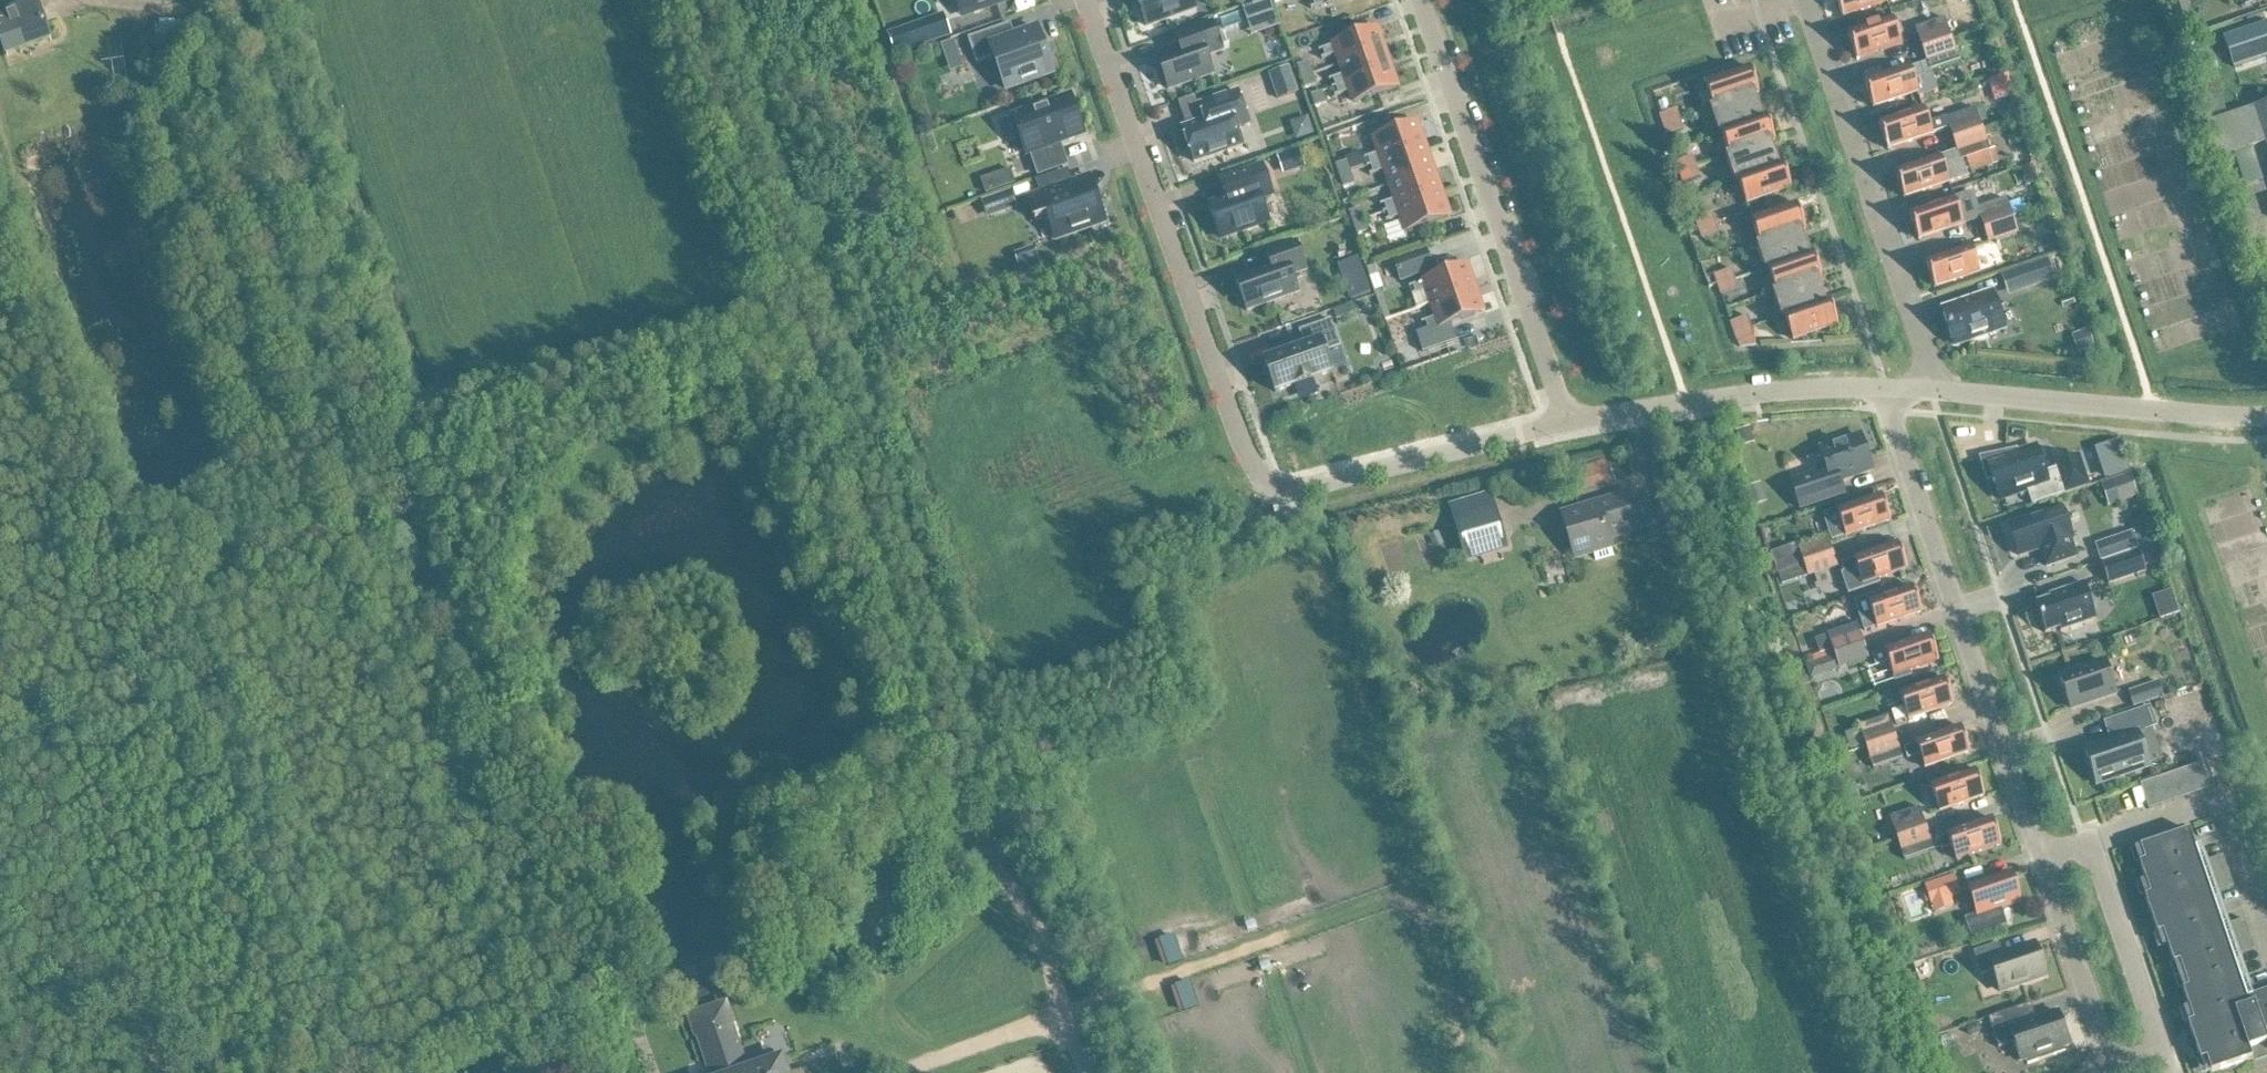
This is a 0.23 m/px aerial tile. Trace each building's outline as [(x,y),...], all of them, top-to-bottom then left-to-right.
[(959,7),(975,1),(979,11),(1010,0),(957,0),(959,7)] [(1147,28),(1196,11),(1192,0),(1137,0),(1147,28)] [(1275,12),(1271,0),(1257,0),(1266,26),(1279,22),(1275,12)] [(1308,2),(1312,11),(1327,5),(1328,6),(1346,0),(1313,0),(1308,2)] [(1886,0),(1836,0),(1843,19),(1888,4),(1886,0)] [(49,39),(38,3),(0,14),(0,36),(5,52),(49,39)] [(947,21),(890,40),(896,57),(952,38),(947,21)] [(1848,36),(1857,62),(1859,62),(1858,61),(1902,46),(1893,21),(1848,36)] [(1952,42),(1945,21),(1915,31),(1922,52),(1952,42)] [(1213,76),(1207,58),(1223,53),(1213,24),(1183,34),(1189,50),(1158,60),(1169,91),(1213,76)] [(2224,39),(2234,70),(2266,58),(2266,24),(2224,39)] [(1053,74),(1038,30),(1015,38),(1010,25),(968,40),(977,65),(995,59),(1006,91),(1053,74)] [(1383,51),(1376,30),(1334,45),(1335,47),(1319,52),(1322,61),(1338,56),(1342,66),(1383,51)] [(947,61),(959,56),(954,42),(942,47),(947,61)] [(1959,62),(1952,42),(1922,52),(1927,65),(1929,72),(1959,62)] [(1332,90),(1390,70),(1383,51),(1342,66),(1345,76),(1329,81),(1332,90)] [(1299,67),(1302,75),(1313,72),(1310,63),(1299,67)] [(1866,82),(1864,83),(1873,109),(1917,95),(1919,102),(1937,96),(1929,72),(1927,65),(1921,68),(1910,71),(1910,69),(1866,84),(1866,82)] [(1298,94),(1289,68),(1269,75),(1278,101),(1298,94)] [(1397,89),(1390,70),(1332,90),(1335,99),(1351,93),(1355,104),(1397,89)] [(1710,110),(1710,111),(1759,94),(1750,70),(1706,85),(1714,108),(1710,110)] [(1303,76),(1307,89),(1318,85),(1313,73),(1303,76)] [(1994,102),(2008,96),(2000,75),(1985,81),(1994,102)] [(1206,123),(1183,131),(1195,164),(1243,147),(1237,130),(1249,126),(1238,93),(1200,106),(1206,123)] [(1759,96),(1759,94),(1710,111),(1718,135),(1767,118),(1766,116),(1762,117),(1756,98),(1759,96)] [(1317,108),(1328,104),(1325,95),(1313,98),(1317,108)] [(1058,145),(1080,137),(1077,128),(1081,127),(1074,107),(1070,108),(1067,100),(1055,104),(1014,118),(1027,156),(1031,154),(1039,177),(1068,167),(1063,152),(1060,152),(1058,145)] [(2266,148),(2266,105),(2254,109),(2254,110),(2207,126),(2219,164),(2266,148)] [(1680,121),(1676,110),(1659,116),(1663,127),(1680,121)] [(1975,110),(1945,120),(1949,130),(1953,142),(1982,132),(1975,111),(1975,110)] [(1924,111),(1879,126),(1888,153),(1889,152),(1889,151),(1949,130),(1945,120),(1929,125),(1924,111)] [(1775,142),(1767,118),(1718,135),(1719,136),(1722,135),(1730,156),(1726,157),(1726,158),(1775,142)] [(1308,119),(1291,124),(1297,142),(1314,136),(1308,119)] [(1683,131),(1680,121),(1663,127),(1666,137),(1683,131)] [(1425,149),(1416,125),(1375,139),(1380,155),(1364,160),(1367,169),(1425,149)] [(1982,132),(1953,142),(1957,154),(1960,163),(1989,152),(1982,132)] [(1776,144),(1775,142),(1726,158),(1735,182),(1783,166),(1782,163),(1779,165),(1772,145),(1776,144)] [(1433,172),(1425,149),(1367,169),(1370,177),(1386,172),(1391,186),(1433,172)] [(1300,153),(1277,161),(1282,175),(1304,168),(1300,153)] [(1896,173),(1895,173),(1904,200),(1966,179),(1960,163),(1957,154),(1897,174),(1896,173)] [(1352,172),(1364,168),(1359,156),(1348,160),(1352,172)] [(2259,159),(2262,168),(2266,167),(2266,156),(2259,159)] [(1696,169),(1692,158),(1675,164),(1679,175),(1696,169)] [(1348,160),(1335,162),(1340,173),(1351,170),(1348,160)] [(1791,190),(1783,166),(1735,182),(1735,183),(1739,182),(1746,205),(1791,190)] [(1227,201),(1210,207),(1222,240),(1269,224),(1261,201),(1273,197),(1263,168),(1221,182),(1227,201)] [(2032,169),(2020,173),(2026,190),(2038,186),(2039,185),(2033,168),(2032,169)] [(1700,179),(1696,169),(1679,175),(1683,185),(1700,179)] [(1341,174),(1345,188),(1354,185),(1351,171),(1341,174)] [(1441,195),(1433,172),(1391,186),(1396,201),(1380,206),(1383,215),(1441,195)] [(1011,173),(982,184),(986,196),(1016,186),(1011,173)] [(1106,224),(1098,201),(1093,203),(1085,180),(1027,200),(1036,223),(1048,219),(1056,242),(1106,224)] [(984,202),(991,221),(1020,211),(1013,192),(984,202)] [(1449,218),(1441,195),(1383,215),(1386,223),(1402,218),(1407,233),(1449,218)] [(1955,201),(1910,216),(1919,243),(1920,242),(1920,241),(1963,226),(1980,221),(1976,211),(1975,212),(1969,196),(1955,201)] [(2006,201),(1976,211),(1980,221),(1984,232),(2013,222),(2013,220),(2008,206),(2006,201)] [(2019,202),(2008,206),(2013,220),(2024,216),(2019,202)] [(1756,246),(1757,248),(1805,231),(1797,207),(1752,222),(1760,245),(1756,246)] [(1351,213),(1354,224),(1365,221),(1362,211),(1351,213)] [(1716,225),(1712,214),(1695,220),(1699,231),(1716,225)] [(1357,235),(1368,231),(1365,222),(1354,225),(1357,235)] [(2013,222),(1984,232),(1989,246),(2018,236),(2013,222)] [(1719,236),(1716,225),(1699,231),(1702,241),(1719,236)] [(1806,233),(1805,231),(1757,248),(1765,271),(1813,255),(1813,253),(1809,254),(1802,234),(1806,233)] [(1326,235),(1308,240),(1314,254),(1331,248),(1326,235)] [(1247,313),(1299,295),(1293,277),(1308,272),(1297,243),(1266,254),(1270,267),(1235,280),(1247,313)] [(1013,257),(1019,271),(1037,262),(1031,249),(1013,257)] [(1927,263),(1926,263),(1935,290),(1980,274),(1971,249),(1928,264),(1927,263)] [(1393,266),(1399,288),(1407,285),(1435,276),(1426,253),(1393,266)] [(1821,279),(1813,255),(1765,271),(1765,273),(1769,271),(1776,293),(1773,294),(1773,295),(1821,279)] [(1340,273),(1344,285),(1364,278),(1360,266),(1340,273)] [(1426,289),(1433,305),(1474,291),(1465,266),(1435,276),(1407,285),(1411,294),(1426,289)] [(2047,266),(2019,275),(2027,294),(2055,286),(2047,266)] [(1370,279),(1379,276),(1376,268),(1367,271),(1370,279)] [(1735,282),(1731,271),(1714,276),(1718,287),(1735,282)] [(1822,281),(1821,279),(1773,295),(1781,319),(1830,302),(1829,300),(1825,301),(1818,282),(1822,281)] [(1738,292),(1735,282),(1718,287),(1721,297),(1738,292)] [(1483,314),(1474,291),(1433,305),(1437,318),(1421,324),(1424,332),(1416,335),(1423,354),(1457,342),(1451,326),(1483,314)] [(1943,313),(1954,346),(1974,340),(1975,343),(1987,338),(1986,335),(2005,329),(1993,295),(1943,313)] [(1838,327),(1830,302),(1781,319),(1781,320),(1785,319),(1793,342),(1838,327)] [(1751,329),(1747,318),(1730,323),(1734,335),(1751,329)] [(1397,319),(1386,323),(1392,342),(1404,337),(1397,319)] [(1296,387),(1312,382),(1312,381),(1332,374),(1325,354),(1341,348),(1331,322),(1300,333),(1305,348),(1264,363),(1276,394),(1296,387)] [(1754,339),(1751,329),(1734,335),(1737,345),(1754,339)] [(2088,333),(2071,339),(2077,357),(2094,351),(2088,333)] [(1403,372),(1417,368),(1414,357),(1400,362),(1403,372)] [(1749,431),(1735,435),(1740,450),(1753,446),(1749,431)] [(1873,470),(1862,439),(1839,446),(1837,442),(1820,448),(1821,452),(1820,453),(1824,466),(1816,469),(1818,474),(1791,483),(1800,510),(1845,495),(1840,481),(1873,470)] [(2118,443),(2098,450),(2109,480),(2118,477),(2129,473),(2124,461),(2118,443)] [(2045,474),(2036,449),(2007,459),(2006,455),(1981,460),(1988,481),(1993,480),(2000,501),(2027,492),(2032,507),(2087,488),(2077,459),(2058,466),(2059,469),(2045,474)] [(1649,454),(1629,460),(1634,477),(1654,471),(1649,454)] [(1574,492),(1610,481),(1604,460),(1568,471),(1574,492)] [(2137,498),(2130,476),(2112,482),(2120,504),(2137,498)] [(1750,511),(1755,509),(1763,507),(1757,488),(1748,491),(1744,492),(1750,511)] [(1630,496),(1630,495),(1563,515),(1563,516),(1562,516),(1575,559),(1576,559),(1592,554),(1595,562),(1596,563),(1613,557),(1614,556),(1609,540),(1640,531),(1640,530),(1641,530),(1631,496),(1630,496)] [(1891,524),(1882,498),(1824,517),(1833,541),(1845,537),(1846,538),(1889,523),(1890,525),(1891,524)] [(2062,510),(2009,529),(2019,558),(2040,551),(2046,568),(2076,558),(2070,540),(2072,540),(2062,510)] [(1495,512),(1456,524),(1466,558),(1505,546),(1495,512)] [(2134,531),(2141,546),(2153,543),(2146,527),(2134,531)] [(1435,550),(1444,545),(1439,533),(1429,537),(1435,550)] [(2137,551),(2131,534),(2095,547),(2100,563),(2137,551)] [(1833,555),(1828,541),(1799,551),(1803,565),(1833,555)] [(1897,546),(1854,561),(1854,562),(1841,566),(1844,574),(1841,575),(1841,577),(1842,576),(1849,595),(1848,595),(1848,596),(1880,585),(1879,581),(1907,571),(1898,545),(1897,545),(1897,546)] [(2146,574),(2137,551),(2100,563),(2109,587),(2146,574)] [(1838,569),(1833,555),(1803,565),(1808,578),(1808,579),(1838,569)] [(1799,581),(1808,578),(1803,565),(1795,568),(1799,581)] [(1000,590),(997,582),(985,586),(987,594),(1000,590)] [(2085,585),(2048,598),(2049,601),(2035,605),(2045,635),(2059,630),(2060,633),(2097,621),(2085,585)] [(1885,594),(1855,604),(1860,621),(1864,633),(1877,629),(1877,630),(1920,615),(1921,616),(1922,616),(1913,589),(1887,598),(1885,594)] [(1003,598),(1000,590),(987,594),(990,603),(1003,598)] [(1375,593),(1379,607),(1388,604),(1384,590),(1375,593)] [(2172,594),(2153,600),(2160,622),(2179,615),(2172,594)] [(1006,606),(1003,598),(990,603),(993,611),(1006,606)] [(1009,614),(1006,606),(993,611),(996,619),(1009,614)] [(1011,623),(1009,614),(996,619),(999,627),(1011,623)] [(1014,631),(1011,623),(999,627),(1002,635),(1014,631)] [(1864,647),(1857,625),(1827,636),(1834,657),(1864,647)] [(1017,639),(1014,631),(1002,635),(1004,643),(1017,639)] [(1928,638),(1885,653),(1872,657),(1876,669),(1889,664),(1893,678),(1938,663),(1929,636),(1928,637),(1928,638)] [(1020,647),(1017,639),(1004,643),(1007,652),(1020,647)] [(1023,655),(1020,647),(1007,652),(1010,660),(1023,655)] [(1869,660),(1864,647),(1834,657),(1839,671),(1869,660)] [(1834,657),(1826,660),(1831,674),(1839,671),(1834,657)] [(2104,664),(2060,679),(2071,710),(2115,695),(2104,664)] [(1900,696),(1904,709),(1891,713),(1895,724),(1908,720),(1908,722),(1952,707),(1952,708),(1954,708),(1945,681),(1900,696)] [(2163,699),(2158,683),(2128,693),(2134,710),(2163,699)] [(2118,740),(2085,751),(2097,787),(2149,769),(2137,734),(2156,727),(2150,709),(2112,722),(2118,740)] [(1895,739),(1888,717),(1858,728),(1859,730),(1844,736),(1849,752),(1865,747),(1866,749),(1895,739)] [(1916,745),(1903,750),(1907,761),(1920,757),(1925,770),(1969,755),(1960,728),(1959,728),(1960,730),(1916,745)] [(1903,760),(1895,739),(1866,749),(1873,770),(1903,760)] [(2208,763),(2227,757),(2224,745),(2204,751),(2208,763)] [(2215,789),(2206,764),(2193,768),(2201,793),(2215,789)] [(2201,793),(2193,768),(2180,773),(2188,798),(2201,793)] [(1983,800),(1985,799),(1976,773),(1931,788),(1939,813),(1983,798),(1983,800)] [(2188,798),(2180,773),(2167,777),(2175,802),(2188,798)] [(2175,802),(2167,777),(2153,782),(2162,807),(2175,802)] [(2162,807),(2153,782),(2140,786),(2149,811),(2162,807)] [(1926,831),(1919,809),(1890,818),(1897,840),(1926,831)] [(1947,836),(1948,837),(1937,841),(1941,851),(1951,848),(1956,861),(2001,846),(1992,820),(1990,820),(1991,822),(1947,836)] [(1933,853),(1926,831),(1897,840),(1904,862),(1933,853)] [(2227,927),(2216,894),(2233,888),(2223,858),(2206,864),(2201,849),(2196,851),(2189,832),(2140,849),(2145,862),(2139,864),(2150,897),(2145,899),(2157,936),(2164,934),(2194,1023),(2188,1025),(2200,1062),(2206,1060),(2210,1072),(2215,1072),(2252,1060),(2249,1051),(2258,1048),(2261,1057),(2266,1055),(2266,994),(2252,999),(2238,957),(2255,952),(2244,921),(2227,927)] [(2010,874),(1968,889),(1978,917),(1966,921),(1972,939),(2007,927),(2007,926),(2005,927),(1999,911),(2020,904),(2010,874)] [(1962,899),(1954,876),(1924,886),(1931,909),(1962,899)] [(1168,935),(1154,940),(1164,966),(1178,961),(1168,935)] [(2046,978),(2035,947),(2003,958),(1999,945),(1973,954),(1981,977),(1993,973),(2000,993),(2046,978)] [(1175,1012),(1192,1010),(1188,982),(1170,984),(1175,1012)] [(764,1064),(738,1072),(731,1052),(739,1049),(724,1007),(691,1019),(705,1061),(707,1060),(712,1072),(790,1072),(784,1057),(764,1064)] [(2069,1047),(2058,1014),(2023,1026),(2018,1010),(1989,1020),(1999,1050),(2015,1045),(2021,1063),(2026,1062),(2028,1067),(2066,1054),(2064,1049),(2069,1047)] [(1968,1035),(1973,1037),(1979,1034),(1982,1030),(1980,1026),(1976,1025),(1969,1028),(1966,1031),(1968,1035)]
